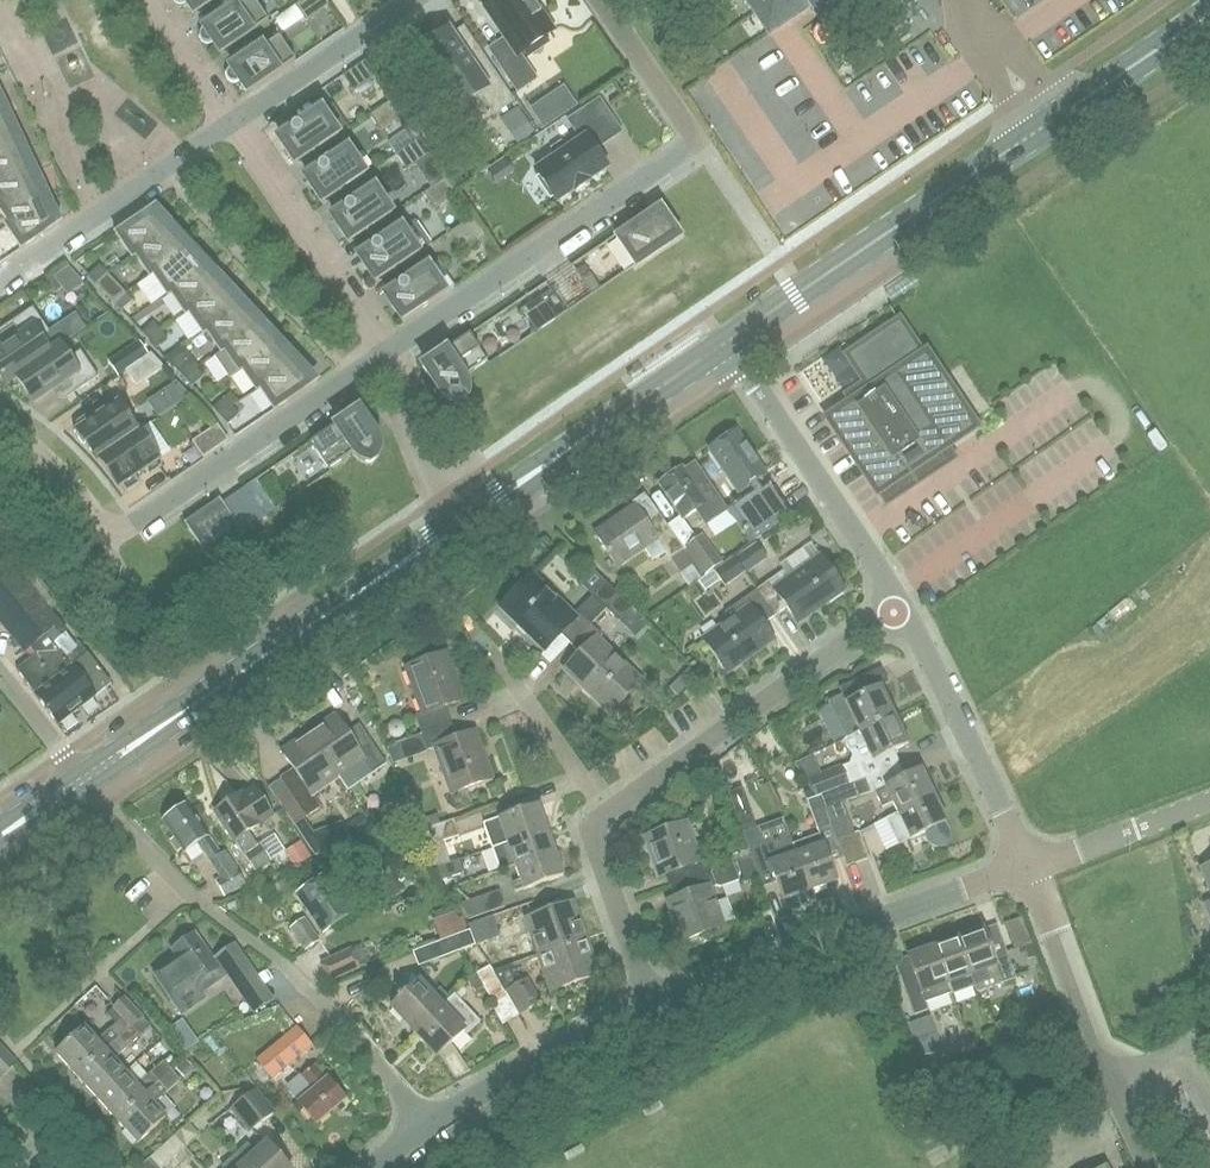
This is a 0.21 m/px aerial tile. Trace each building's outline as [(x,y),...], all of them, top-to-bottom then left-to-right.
[(194,15),(216,0),(174,0),(174,1),(175,2),(176,2),(178,3),(180,4),(182,3),(183,3),(185,2),(194,15)] [(221,55),(268,22),(253,0),(249,0),(225,16),(223,14),(203,28),(201,30),(200,31),(200,32),(199,33),(199,34),(199,36),(199,37),(200,38),(200,39),(201,40),(203,42),(204,42),(207,43),(209,43),(210,42),(212,41),(221,55)] [(329,4),(326,0),(301,0),(294,5),(305,20),(329,4)] [(486,8),(508,40),(491,51),(518,91),(536,78),(518,53),(552,31),(531,0),(495,0),(495,1),(486,8)] [(768,34),(810,6),(820,21),(852,0),(745,0),(768,34)] [(916,24),(943,58),(962,43),(934,9),(916,24)] [(447,90),(458,107),(479,93),(494,114),(513,101),(479,51),(466,59),(448,33),(420,52),(432,68),(429,70),(444,93),(447,90)] [(239,81),(248,94),(295,62),(279,38),(252,56),(250,53),(228,68),(227,70),(226,71),(226,72),(226,74),(226,75),(226,76),(226,77),(227,78),(228,79),(229,80),(231,82),(232,82),(233,82),(234,82),(235,82),(237,82),(239,81)] [(891,52),(879,63),(880,64),(863,80),(867,84),(864,87),(879,103),(910,74),(891,52)] [(366,59),(343,75),(353,91),(377,75),(366,59)] [(380,131),(404,114),(393,98),(369,115),(380,131)] [(620,131),(599,100),(581,112),(586,119),(582,121),(576,139),(578,142),(565,151),(563,146),(557,145),(552,149),(551,154),(554,158),(536,170),(557,202),(573,191),(573,192),(589,181),(606,169),(594,149),(620,131)] [(4,103),(0,106),(0,137),(15,126),(14,126),(12,127),(6,119),(12,115),(4,103)] [(542,128),(551,122),(538,103),(529,109),(542,128)] [(333,104),(322,111),(300,126),(299,126),(298,125),(297,125),(296,125),(295,125),(293,125),(291,127),(291,128),(290,129),(290,130),(290,131),(290,132),(290,133),(287,135),(292,143),(284,148),(296,165),(338,135),(350,128),(333,104)] [(522,114),(505,126),(517,143),(534,131),(522,114)] [(15,126),(0,137),(0,168),(26,150),(25,149),(23,151),(17,142),(23,138),(15,126)] [(407,170),(431,154),(420,138),(396,154),(407,170)] [(26,150),(0,168),(0,199),(37,174),(37,173),(35,174),(29,166),(34,162),(26,150)] [(318,182),(311,187),(322,204),(365,175),(349,151),(327,166),(326,165),(325,164),(323,164),(320,164),(320,165),(319,165),(317,167),(317,168),(317,169),(317,170),(317,171),(317,172),(313,175),(318,182)] [(37,174),(0,199),(0,210),(9,223),(5,225),(6,226),(48,197),(46,198),(40,189),(45,185),(37,174)] [(434,209),(457,193),(447,177),(423,193),(434,209)] [(345,221),(338,226),(349,243),(392,214),(376,190),(354,205),(353,204),(352,204),(351,203),(350,203),(348,203),(347,204),(346,205),(345,206),(344,206),(344,207),(343,208),(343,209),(343,211),(344,212),(340,214),(345,221)] [(56,209),(48,197),(6,226),(20,246),(18,247),(19,249),(58,223),(51,213),(56,209)] [(132,256),(174,228),(166,216),(161,220),(154,209),(115,235),(116,237),(118,236),(132,256)] [(654,214),(617,239),(634,265),(679,235),(663,211),(655,216),(654,214)] [(370,249),(371,251),(367,253),(372,261),(364,266),(376,283),(431,245),(415,221),(380,244),(378,243),(377,243),(375,243),(373,244),(372,245),(371,247),(370,249)] [(174,228),(132,256),(132,257),(136,255),(149,276),(192,247),(184,235),(178,239),(172,230),(175,228),(174,228)] [(192,247),(149,276),(150,276),(153,274),(167,295),(210,266),(202,254),(196,258),(190,249),(192,247)] [(439,262),(429,269),(407,284),(406,283),(405,283),(403,282),(402,282),(401,282),(399,283),(398,284),(398,285),(397,286),(397,287),(397,288),(397,289),(398,290),(394,293),(399,300),(391,305),(403,322),(445,293),(455,287),(439,262)] [(82,280),(66,263),(52,273),(59,284),(65,292),(82,280)] [(107,273),(100,265),(88,275),(96,284),(107,273)] [(210,266),(167,295),(168,295),(171,293),(185,314),(228,285),(219,273),(214,277),(208,268),(210,266)] [(589,272),(581,278),(591,294),(600,288),(589,272)] [(114,303),(125,292),(117,284),(106,295),(114,303)] [(228,285),(185,314),(189,312),(203,333),(245,304),(237,292),(232,296),(226,287),(228,285)] [(125,292),(114,303),(121,310),(132,300),(125,292)] [(525,315),(536,332),(565,312),(554,295),(525,315)] [(246,304),(245,304),(203,333),(207,331),(220,352),(263,323),(255,311),(249,315),(244,306),(246,304)] [(60,346),(59,345),(49,353),(39,339),(50,332),(33,306),(3,326),(13,341),(0,349),(0,376),(5,383),(60,346)] [(149,341),(161,330),(153,322),(142,333),(149,341)] [(263,323),(220,352),(221,352),(214,357),(228,377),(281,342),(273,330),(267,334),(261,325),(263,323)] [(969,426),(924,359),(920,362),(911,348),(912,347),(910,344),(909,346),(898,329),(899,328),(898,326),(895,327),(896,329),(877,342),(876,340),(873,342),(874,343),(855,356),(854,355),(852,356),(853,359),(855,358),(866,374),(864,375),(866,378),(867,377),(873,384),(854,397),(858,403),(833,419),(878,487),(879,486),(887,498),(924,473),(926,472),(927,471),(928,469),(928,467),(928,465),(928,463),(927,462),(924,456),(969,426)] [(168,338),(161,330),(149,341),(156,348),(168,338)] [(422,366),(440,393),(443,395),(444,397),(446,398),(447,399),(449,399),(451,400),(453,400),(457,400),(460,400),(462,399),(465,397),(466,395),(466,393),(466,391),(466,389),(466,387),(465,385),(465,383),(464,381),(462,378),(487,361),(469,334),(422,366)] [(137,363),(148,355),(138,340),(127,348),(137,363)] [(281,342),(228,377),(229,378),(242,369),(256,390),(298,361),(290,349),(285,353),(279,344),(281,342)] [(68,358),(60,346),(5,383),(6,384),(16,377),(33,402),(59,384),(67,397),(98,376),(80,350),(68,358)] [(136,386),(164,368),(151,354),(148,355),(137,363),(126,370),(136,386)] [(185,379),(196,368),(189,360),(177,371),(185,379)] [(299,361),(298,361),(256,390),(257,390),(260,388),(274,409),(315,382),(315,381),(317,380),(308,368),(303,372),(297,363),(299,361)] [(203,376),(196,368),(185,379),(192,386),(203,376)] [(190,395),(176,381),(147,401),(158,417),(190,395)] [(220,417),(232,406),(224,398),(213,409),(220,417)] [(97,459),(138,431),(138,430),(136,432),(117,404),(88,423),(84,417),(78,421),(75,423),(74,427),(74,430),(75,433),(83,445),(85,443),(97,459)] [(239,414),(232,406),(220,417),(228,424),(239,414)] [(310,442),(328,469),(353,452),(356,455),(357,456),(359,458),(361,459),(365,461),(367,461),(370,462),(372,461),(373,460),(374,458),(375,457),(376,455),(377,453),(378,452),(378,450),(378,448),(378,446),(378,444),(378,443),(377,441),(376,439),(375,437),(357,410),(310,442)] [(228,440),(217,425),(192,441),(203,457),(228,440)] [(765,474),(736,430),(708,449),(738,493),(765,474)] [(158,460),(138,431),(97,459),(97,460),(100,458),(119,486),(121,485),(126,493),(140,484),(135,476),(158,460)] [(681,467),(669,475),(657,483),(681,518),(696,508),(705,523),(727,509),(726,507),(720,497),(695,461),(682,470),(681,467)] [(770,498),(747,512),(753,522),(776,508),(770,498)] [(188,525),(208,555),(240,533),(220,504),(188,525)] [(684,549),(659,513),(645,523),(633,506),(593,533),(615,566),(643,547),(653,560),(665,552),(670,559),(681,551),(684,549)] [(681,551),(691,565),(700,579),(718,567),(699,539),(684,549),(681,551)] [(755,542),(735,556),(746,573),(767,558),(755,542)] [(764,602),(773,615),(785,607),(796,622),(843,589),(809,543),(779,564),(782,569),(755,589),(764,602)] [(67,632),(15,568),(13,569),(2,555),(0,557),(0,622),(24,652),(29,648),(35,654),(14,671),(59,726),(112,683),(82,646),(79,649),(66,633),(67,632)] [(744,573),(733,559),(715,572),(726,586),(744,573)] [(700,579),(691,565),(679,573),(689,587),(700,579)] [(605,609),(619,595),(605,582),(592,596),(600,604),(586,619),(579,612),(575,618),(531,575),(501,606),(547,650),(561,635),(571,645),(591,624),(605,609)] [(773,638),(762,623),(773,615),(764,602),(755,589),(725,610),(732,619),(703,639),(727,672),(773,638)] [(619,595),(605,609),(619,622),(633,608),(619,595)] [(1101,639),(1116,626),(1107,615),(1091,629),(1101,639)] [(591,624),(571,645),(580,654),(567,669),(611,711),(640,681),(597,640),(602,635),(591,624)] [(421,733),(451,722),(445,705),(462,699),(446,652),(405,667),(421,712),(415,715),(421,733)] [(844,740),(894,715),(880,686),(867,692),(860,677),(839,688),(842,694),(828,701),(846,738),(844,739),(844,740)] [(366,709),(358,714),(365,725),(373,720),(366,709)] [(320,723),(307,732),(323,755),(338,778),(346,789),(359,781),(371,772),(379,768),(386,763),(376,748),(366,734),(352,744),(346,733),(333,714),(320,723)] [(850,763),(808,779),(815,795),(818,795),(880,772),(875,759),(908,743),(894,715),(844,740),(851,756),(850,763)] [(391,736),(396,737),(400,736),(403,732),(404,728),(403,724),(400,721),(395,719),(391,721),(388,724),(387,728),(388,733),(391,736)] [(457,737),(451,722),(421,733),(428,750),(434,748),(450,793),(491,778),(474,731),(457,737)] [(294,741),(280,750),(293,769),(300,780),(287,788),(297,803),(307,817),(308,817),(322,808),(313,794),(325,786),(338,778),(323,755),(307,732),(294,741)] [(898,812),(933,794),(920,768),(885,786),(885,787),(874,792),(882,808),(893,802),(898,812)] [(870,792),(865,779),(865,778),(818,795),(825,809),(826,809),(870,792)] [(740,826),(754,821),(741,787),(727,793),(740,826)] [(238,795),(214,810),(235,839),(256,871),(269,862),(257,845),(248,830),(257,824),(257,823),(271,814),(254,788),(240,797),(238,795)] [(933,794),(898,812),(911,838),(925,831),(929,840),(932,844),(937,846),(942,846),(947,844),(949,839),(950,834),(949,829),(945,821),(946,820),(933,794)] [(806,800),(819,834),(833,829),(825,809),(818,795),(815,796),(816,797),(806,800)] [(221,852),(209,835),(187,803),(162,820),(184,852),(197,843),(218,878),(214,881),(226,899),(248,884),(226,849),(221,852)] [(498,845),(546,828),(538,805),(498,820),(498,818),(483,824),(491,848),(498,845)] [(459,835),(454,819),(414,833),(423,848),(459,835)] [(754,821),(740,826),(757,869),(769,865),(776,883),(782,900),(809,890),(788,836),(763,845),(754,821)] [(677,883),(710,871),(706,858),(700,860),(686,822),(645,837),(660,877),(665,876),(674,872),(677,883)] [(555,852),(546,828),(498,845),(491,848),(492,850),(493,849),(500,871),(501,870),(506,868),(555,852)] [(837,840),(837,839),(844,858),(843,859),(846,867),(869,859),(859,831),(837,840)] [(830,864),(819,834),(794,844),(790,835),(788,836),(809,890),(836,881),(830,864)] [(726,866),(751,857),(745,842),(720,851),(726,866)] [(302,844),(287,853),(296,866),(311,856),(302,844)] [(506,868),(501,870),(502,871),(515,866),(520,880),(512,883),(516,892),(523,889),(563,875),(555,852),(506,868)] [(740,872),(744,882),(751,879),(758,877),(755,867),(751,857),(737,862),(740,872)] [(441,881),(465,873),(460,859),(436,867),(441,881)] [(718,869),(710,871),(677,883),(682,896),(673,899),(668,901),(682,940),(722,925),(710,889),(716,886),(721,888),(740,881),(738,876),(734,863),(726,866),(718,869)] [(1201,868),(1209,888),(1209,864),(1201,868)] [(295,894),(322,933),(352,912),(325,873),(295,894)] [(506,907),(500,890),(460,904),(469,919),(506,907)] [(538,955),(585,938),(572,902),(526,919),(538,955)] [(440,941),(468,931),(463,916),(459,918),(456,912),(432,920),(440,941)] [(469,930),(478,945),(501,936),(493,915),(468,925),(470,930),(469,930)] [(319,940),(304,919),(290,928),(305,950),(319,940)] [(974,987),(1000,977),(1002,983),(1017,977),(1007,950),(993,955),(984,928),(956,938),(974,987)] [(468,931),(440,941),(440,942),(413,952),(418,967),(478,945),(469,930),(468,931)] [(218,969),(193,932),(170,949),(179,962),(156,978),(171,1000),(194,984),(195,985),(218,969)] [(585,938),(538,955),(551,991),(598,974),(585,938)] [(974,987),(956,938),(934,946),(942,970),(951,993),(952,993),(952,995),(974,987)] [(918,984),(904,989),(914,1016),(928,1011),(925,1003),(951,993),(942,970),(934,946),(908,955),(918,984)] [(330,982),(360,967),(352,951),(322,966),(330,982)] [(68,970),(59,960),(45,972),(54,983),(68,970)] [(236,988),(256,974),(247,961),(227,975),(236,988)] [(494,971),(493,970),(493,971),(510,1001),(519,1015),(542,1002),(528,977),(522,980),(511,963),(494,971)] [(493,971),(493,970),(490,965),(467,980),(476,992),(484,987),(494,1006),(492,1007),(502,1025),(519,1015),(510,1001),(493,971)] [(107,972),(95,980),(109,1001),(121,992),(107,972)] [(413,1032),(449,998),(440,988),(432,995),(418,980),(389,1007),(413,1032)] [(455,993),(449,998),(413,1032),(435,1056),(463,1030),(466,1033),(480,1021),(455,993)] [(132,1026),(144,1015),(124,995),(105,1014),(115,1024),(97,1041),(85,1027),(55,1054),(75,1077),(130,1027),(132,1026)] [(130,1027),(75,1077),(95,1099),(125,1072),(114,1060),(151,1026),(143,1017),(144,1016),(144,1015),(132,1026),(130,1027)] [(927,1018),(909,1024),(926,1054),(943,1048),(931,1016),(927,1018)] [(296,1025),(256,1059),(272,1079),(312,1044),(296,1025)] [(14,1064),(0,1048),(0,1077),(14,1064)] [(183,1075),(192,1067),(184,1059),(175,1067),(183,1075)] [(159,1082),(172,1070),(164,1060),(151,1073),(159,1082)] [(300,1075),(311,1091),(297,1102),(315,1123),(345,1099),(327,1077),(326,1078),(315,1063),(300,1075)] [(148,1091),(115,1121),(136,1143),(165,1116),(155,1105),(180,1080),(172,1070),(159,1082),(148,1091)] [(125,1072),(95,1099),(115,1121),(148,1091),(140,1081),(136,1084),(125,1072)] [(256,1089),(242,1099),(260,1122),(262,1124),(275,1114),(256,1089)] [(260,1122),(242,1099),(231,1108),(250,1133),(262,1124),(260,1122)] [(194,1157),(174,1135),(138,1167),(182,1167),(194,1157)] [(266,1142),(255,1152),(248,1143),(234,1155),(242,1163),(247,1167),(290,1167),(266,1142)] [(242,1163),(234,1155),(221,1167),(222,1167),(247,1167),(242,1163)]
